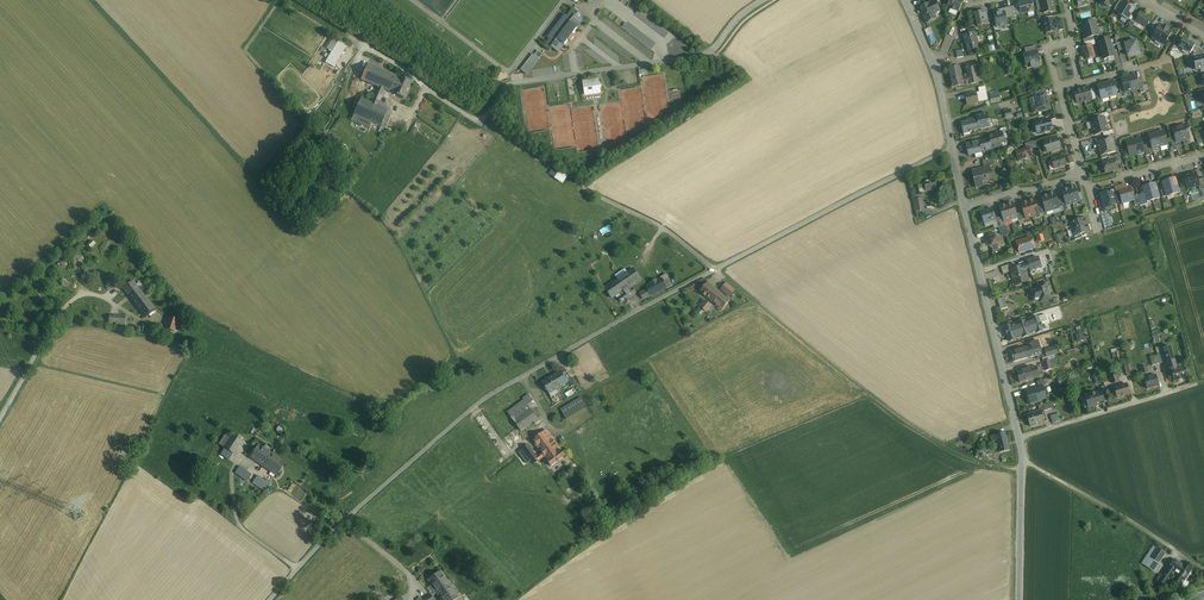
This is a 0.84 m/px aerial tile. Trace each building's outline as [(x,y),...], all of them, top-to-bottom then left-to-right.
[(948,6),(951,8),(950,9),(955,11),(955,10),(959,11),(963,1),(960,0),(950,0),(948,6)] [(1032,0),(1018,4),(1021,14),(1034,11),(1032,0)] [(1042,9),(1043,13),(1055,10),(1052,0),(1040,0),(1042,9)] [(1120,0),(1114,10),(1117,11),(1123,2),(1120,0)] [(930,3),(920,8),(926,23),(934,19),(932,16),(933,14),(940,11),(936,2),(936,1),(930,3)] [(1135,8),(1124,1),(1123,2),(1117,12),(1122,16),(1123,16),(1128,19),(1135,8)] [(1014,6),(1008,8),(1010,17),(1018,15),(1016,5),(1014,6)] [(1005,8),(992,11),(995,24),(1003,22),(1004,25),(1008,24),(1006,15),(1005,8)] [(988,24),(985,11),(975,14),(978,26),(988,24)] [(1136,12),(1131,21),(1135,24),(1136,21),(1138,17),(1139,14),(1136,12)] [(1145,15),(1140,12),(1139,14),(1138,17),(1136,21),(1146,27),(1148,23),(1149,24),(1152,19),(1148,17),(1148,16),(1145,14),(1145,15)] [(565,15),(547,39),(563,51),(581,27),(565,15)] [(1053,19),(1043,21),(1044,22),(1043,23),(1043,27),(1045,28),(1046,33),(1056,31),(1055,30),(1058,29),(1057,20),(1054,21),(1053,19)] [(1083,25),(1081,25),(1083,32),(1097,28),(1095,21),(1093,22),(1083,25)] [(1161,24),(1155,21),(1151,28),(1156,31),(1160,25),(1161,24)] [(1169,29),(1164,26),(1164,27),(1160,25),(1156,31),(1152,38),(1164,45),(1172,32),(1168,30),(1169,29)] [(933,34),(930,28),(924,30),(927,37),(933,34)] [(1097,28),(1083,32),(1085,38),(1085,39),(1094,37),(1099,35),(1097,28)] [(969,35),(963,36),(967,52),(979,49),(975,33),(969,35)] [(1195,45),(1183,38),(1178,46),(1190,54),(1192,50),(1195,45)] [(1110,40),(1099,42),(1103,57),(1104,60),(1114,57),(1112,46),(1110,40)] [(1125,44),(1124,44),(1126,49),(1128,56),(1140,53),(1136,41),(1125,44)] [(337,42),(325,62),(333,67),(346,47),(337,42)] [(1124,42),(1117,44),(1117,45),(1119,51),(1126,49),(1124,44),(1125,44),(1124,42)] [(1086,47),(1081,48),(1085,60),(1095,57),(1092,45),(1086,47)] [(1203,50),(1198,47),(1195,52),(1193,55),(1195,56),(1203,54),(1203,50)] [(1026,54),(1023,55),(1026,65),(1032,63),(1034,68),(1041,66),(1038,55),(1037,55),(1036,51),(1026,54)] [(539,59),(533,55),(521,71),(527,75),(539,59)] [(1194,60),(1195,64),(1196,71),(1203,69),(1203,58),(1194,60)] [(979,62),(966,65),(968,72),(975,71),(980,70),(979,62)] [(400,77),(368,63),(361,80),(377,87),(386,91),(393,94),(400,78),(400,77)] [(959,67),(949,69),(953,88),(964,86),(963,86),(962,78),(959,67)] [(975,71),(968,72),(969,76),(970,84),(978,83),(978,82),(976,74),(975,71)] [(967,75),(963,76),(963,77),(962,78),(963,86),(970,84),(969,76),(967,76),(967,75)] [(1136,75),(1135,75),(1132,75),(1132,76),(1128,77),(1132,91),(1140,89),(1138,83),(1136,75)] [(1132,91),(1128,77),(1124,78),(1124,79),(1121,80),(1123,87),(1125,93),(1132,91)] [(410,82),(400,78),(393,94),(403,98),(410,82)] [(599,80),(583,82),(585,91),(588,90),(589,95),(601,93),(600,89),(601,88),(602,87),(601,86),(601,85),(600,84),(599,84),(599,80)] [(1112,81),(1110,82),(1109,82),(1106,83),(1109,96),(1117,94),(1113,82),(1112,81)] [(1106,83),(1101,85),(1100,84),(1098,85),(1098,86),(1099,93),(1101,99),(1109,96),(1106,83)] [(386,91),(377,87),(373,98),(371,102),(379,106),(386,91)] [(1089,87),(1081,89),(1085,101),(1092,99),(1089,90),(1089,87)] [(1081,89),(1074,91),(1074,94),(1077,103),(1085,101),(1081,89)] [(980,92),(976,93),(978,102),(988,100),(986,91),(984,92),(983,91),(980,92)] [(998,91),(993,92),(993,93),(990,94),(992,101),(1000,100),(998,91)] [(371,97),(363,93),(361,98),(371,102),(373,98),(371,97)] [(976,93),(965,95),(967,105),(978,102),(976,93)] [(1050,109),(1046,93),(1035,96),(1034,96),(1037,105),(1033,107),(1034,113),(1050,109)] [(371,102),(361,98),(354,114),(381,126),(388,110),(379,106),(371,102)] [(1006,117),(1014,116),(1013,108),(1005,109),(1006,117)] [(993,126),(990,112),(977,115),(977,118),(980,129),(993,126)] [(381,126),(354,114),(351,120),(378,132),(381,126)] [(971,120),(961,123),(964,136),(971,134),(970,132),(980,129),(977,118),(970,120),(971,120)] [(1099,119),(1091,121),(1093,128),(1106,124),(1105,118),(1104,118),(1099,119)] [(1049,119),(1034,123),(1035,125),(1034,126),(1035,128),(1036,129),(1037,133),(1049,130),(1050,131),(1052,130),(1053,129),(1053,127),(1051,126),(1049,119)] [(1106,124),(1093,128),(1094,135),(1103,133),(1108,131),(1106,124)] [(1186,125),(1179,127),(1183,140),(1190,139),(1186,125)] [(411,132),(416,134),(419,128),(414,126),(411,132)] [(1179,127),(1172,129),(1176,142),(1183,140),(1179,127)] [(1164,131),(1162,131),(1160,131),(1160,132),(1156,133),(1160,147),(1167,145),(1164,131)] [(1002,133),(988,137),(989,140),(992,149),(993,148),(1001,146),(1003,147),(1006,146),(1007,144),(1006,141),(1004,140),(1002,133)] [(1156,133),(1153,134),(1152,133),(1150,134),(1149,136),(1152,149),(1160,147),(1156,133)] [(347,148),(337,138),(334,141),(344,151),(347,148)] [(1052,139),(1043,142),(1044,147),(1046,146),(1047,153),(1052,151),(1052,152),(1056,151),(1056,150),(1061,149),(1057,138),(1052,139)] [(1104,140),(1097,142),(1099,149),(1114,145),(1112,138),(1104,140)] [(1140,138),(1133,140),(1137,154),(1144,152),(1140,138)] [(989,140),(983,142),(986,151),(993,149),(993,148),(992,149),(989,140)] [(1133,140),(1130,141),(1129,140),(1127,141),(1126,142),(1128,150),(1130,156),(1137,154),(1133,140)] [(980,141),(966,144),(968,156),(969,156),(969,155),(975,154),(982,153),(982,152),(981,149),(980,141)] [(1035,141),(1025,144),(1026,148),(1029,148),(1029,150),(1038,148),(1035,141)] [(1114,145),(1099,149),(1101,156),(1108,154),(1116,151),(1114,145)] [(1026,148),(1016,152),(1019,161),(1032,157),(1029,150),(1029,148),(1026,148)] [(1063,156),(1051,160),(1054,169),(1066,165),(1063,156)] [(996,158),(983,161),(984,168),(990,166),(990,167),(998,165),(996,158)] [(1115,159),(1103,162),(1106,173),(1118,169),(1116,162),(1115,159)] [(984,168),(982,168),(982,169),(977,170),(977,169),(972,170),(976,188),(983,186),(982,182),(993,180),(990,167),(990,166),(984,168)] [(1195,173),(1185,176),(1188,188),(1199,185),(1197,180),(1195,173)] [(1175,178),(1169,180),(1173,194),(1179,193),(1178,189),(1175,178)] [(935,180),(924,182),(926,188),(926,191),(937,189),(935,180)] [(1166,196),(1173,194),(1169,180),(1162,182),(1165,189),(1166,196)] [(1155,184),(1149,185),(1153,200),(1159,198),(1155,184)] [(1147,202),(1153,200),(1149,185),(1143,187),(1144,194),(1147,202)] [(1075,186),(1068,188),(1073,203),(1080,201),(1075,186)] [(1068,188),(1061,190),(1064,199),(1066,206),(1073,203),(1068,188)] [(1133,196),(1130,188),(1119,191),(1122,203),(1134,200),(1133,196)] [(1054,192),(1048,195),(1053,210),(1059,208),(1057,201),(1054,192)] [(1112,192),(1107,194),(1106,192),(1100,194),(1105,212),(1111,210),(1110,206),(1115,204),(1113,197),(1112,192)] [(1144,194),(1138,196),(1140,205),(1140,206),(1148,204),(1147,202),(1144,194)] [(1048,195),(1041,197),(1044,205),(1046,212),(1053,210),(1048,195)] [(922,198),(914,200),(916,212),(924,210),(922,198)] [(1034,199),(1027,201),(1032,217),(1039,214),(1037,208),(1034,199)] [(1027,201),(1021,203),(1023,212),(1026,219),(1032,217),(1027,201)] [(1013,202),(1006,204),(1011,220),(1017,218),(1018,218),(1017,214),(1013,202)] [(1006,204),(999,207),(1002,216),(1004,222),(1011,220),(1006,204)] [(992,209),(981,213),(984,223),(995,219),(996,219),(995,219),(992,209)] [(1076,221),(1070,223),(1072,230),(1087,225),(1085,218),(1076,221)] [(1087,225),(1072,230),(1074,237),(1081,234),(1089,232),(1087,225)] [(1002,227),(998,228),(1000,234),(1005,236),(1008,235),(1005,226),(1002,227)] [(995,233),(989,235),(989,236),(989,237),(988,237),(987,239),(987,240),(987,241),(985,241),(987,247),(988,247),(993,249),(993,251),(999,249),(998,248),(1001,243),(1003,243),(1001,237),(999,237),(995,235),(995,233)] [(1032,237),(1016,242),(1019,253),(1035,248),(1032,237)] [(1039,257),(1026,261),(1030,272),(1043,268),(1039,257)] [(1012,264),(1001,267),(1004,274),(1010,272),(1010,270),(1015,268),(1014,266),(1012,267),(1012,264)] [(1024,266),(1010,270),(1014,285),(1028,280),(1028,282),(1029,281),(1024,266)] [(633,269),(625,274),(632,284),(640,279),(633,269)] [(96,272),(81,274),(82,282),(98,279),(96,272)] [(625,274),(606,288),(613,298),(620,293),(630,286),(632,284),(625,274)] [(657,280),(651,283),(652,284),(647,287),(652,295),(667,287),(662,278),(658,281),(657,280)] [(134,282),(124,289),(131,297),(140,290),(134,282)] [(730,301),(708,283),(704,288),(705,289),(702,293),(703,293),(702,294),(706,297),(706,296),(719,307),(717,308),(721,311),(730,301)] [(735,290),(726,283),(721,289),(730,296),(735,290)] [(1046,283),(1039,285),(1038,286),(1037,287),(1038,289),(1036,290),(1036,289),(1031,291),(1033,297),(1034,301),(1037,300),(1039,300),(1039,299),(1042,298),(1042,299),(1043,300),(1044,300),(1045,300),(1046,300),(1045,300),(1050,298),(1050,299),(1051,299),(1048,291),(1049,291),(1048,286),(1047,286),(1047,285),(1046,285),(1045,284),(1046,284),(1046,283)] [(630,286),(620,293),(622,296),(632,289),(630,286)] [(622,296),(619,298),(623,302),(625,301),(626,303),(630,300),(629,298),(636,293),(632,288),(622,296)] [(149,303),(140,290),(131,297),(140,310),(149,303)] [(1005,298),(998,300),(1000,307),(1007,305),(1005,298)] [(707,299),(700,307),(706,312),(713,304),(707,299)] [(155,310),(149,303),(140,310),(146,317),(155,310)] [(125,317),(110,315),(109,323),(124,324),(125,317)] [(178,320),(170,317),(166,328),(174,331),(178,320)] [(1038,317),(1005,328),(1010,344),(1043,333),(1038,317)] [(1037,341),(1031,343),(1031,346),(1034,355),(1041,354),(1040,350),(1040,349),(1039,349),(1039,348),(1038,344),(1039,344),(1038,339),(1037,341)] [(1030,346),(1011,352),(1014,362),(1034,356),(1034,355),(1031,346),(1031,345),(1030,345),(1030,346)] [(1158,355),(1150,357),(1152,365),(1160,363),(1158,355)] [(1047,356),(1042,358),(1046,371),(1052,369),(1049,360),(1052,359),(1051,356),(1047,356)] [(1022,370),(1017,372),(1020,383),(1039,377),(1039,376),(1037,368),(1036,366),(1027,369),(1022,370)] [(1184,367),(1171,371),(1174,381),(1187,377),(1184,367)] [(561,373),(551,379),(550,378),(543,382),(549,394),(550,393),(549,392),(555,388),(556,390),(568,383),(567,382),(562,374),(561,371),(561,372),(561,373)] [(566,371),(562,374),(567,382),(571,379),(566,371)] [(1156,375),(1144,379),(1147,389),(1159,385),(1156,375)] [(1116,394),(1117,398),(1130,394),(1127,384),(1120,386),(1114,388),(1116,394)] [(1043,386),(1027,391),(1030,404),(1046,399),(1043,386)] [(1101,392),(1086,396),(1087,401),(1089,407),(1089,408),(1104,403),(1101,392)] [(533,401),(528,394),(523,398),(524,400),(528,405),(533,401)] [(581,397),(560,409),(567,420),(587,408),(581,397)] [(524,400),(508,413),(514,421),(531,409),(528,405),(524,400)] [(1051,402),(1039,406),(1040,411),(1041,411),(1043,410),(1044,411),(1053,408),(1051,402)] [(1040,411),(1027,415),(1030,426),(1044,422),(1041,411),(1040,411)] [(1056,414),(1050,416),(1052,423),(1058,421),(1056,414)] [(558,446),(546,430),(532,441),(542,453),(544,456),(544,457),(558,446)] [(241,441),(233,436),(227,432),(219,444),(225,448),(233,454),(233,453),(241,441)] [(1006,432),(995,435),(997,441),(1000,452),(1010,450),(1006,432)] [(259,445),(250,457),(258,463),(267,450),(259,445)] [(537,457),(528,445),(523,449),(531,460),(534,464),(544,456),(542,453),(537,457)] [(558,446),(544,457),(548,461),(562,451),(558,446)] [(233,454),(225,448),(221,454),(229,459),(233,454)] [(531,460),(523,449),(519,452),(527,463),(531,460)] [(281,460),(267,450),(258,463),(272,473),(281,460)] [(562,451),(548,461),(551,467),(566,456),(562,451)] [(281,460),(272,473),(277,475),(285,463),(281,460)] [(252,475),(240,466),(235,472),(247,481),(252,475)] [(266,481),(258,475),(253,483),(261,488),(265,483),(266,481)] [(269,486),(265,483),(261,488),(266,491),(269,486)] [(1154,546),(1142,563),(1145,566),(1154,571),(1160,563),(1152,557),(1158,548),(1154,546)] [(1166,554),(1158,548),(1152,557),(1160,563),(1166,554)] [(1191,571),(1175,560),(1163,577),(1160,582),(1165,585),(1173,574),(1176,576),(1173,580),(1182,586),(1191,571)] [(451,586),(441,571),(428,580),(435,591),(438,595),(451,586)] [(438,595),(440,597),(442,599),(453,599),(458,597),(451,586),(438,595)] [(440,597),(438,595),(435,591),(422,599),(435,599),(440,597)] [(1158,591),(1153,594),(1156,599),(1163,597),(1161,594),(1160,594),(1158,591)]
